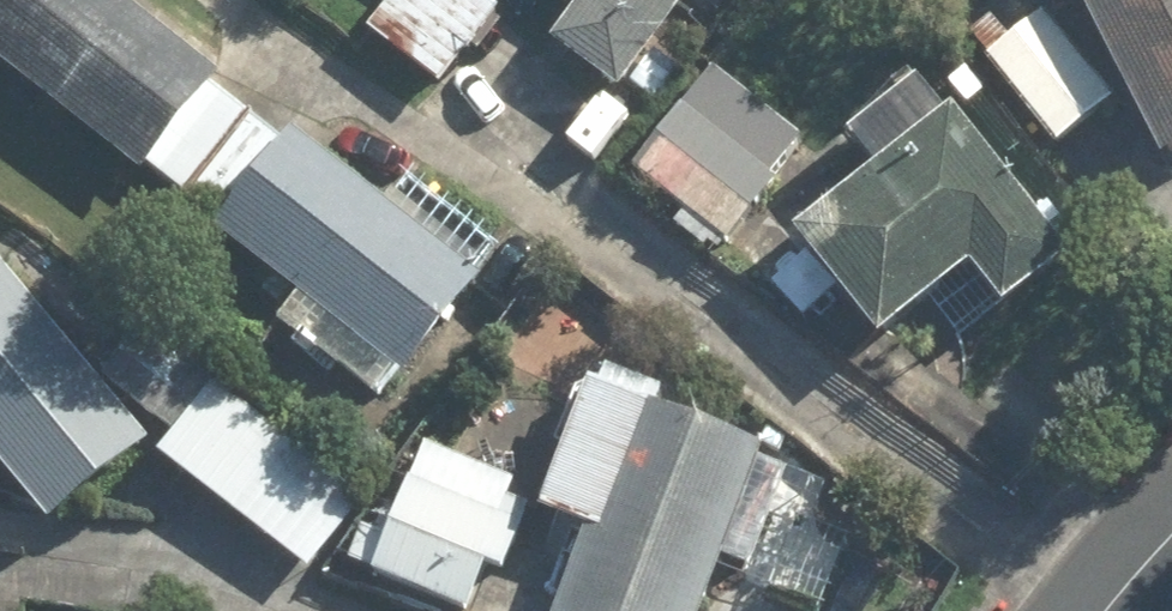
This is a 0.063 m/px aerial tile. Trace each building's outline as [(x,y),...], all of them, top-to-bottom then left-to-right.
[(251,117),(213,87),(222,76),(127,0),(0,0),(0,64),(141,177),(151,164),(189,194),(251,117)] [(483,0),(391,0),(370,27),(440,83),(498,12),(483,0)] [(691,0),(586,0),(555,44),(624,93),(691,0)] [(1166,166),(1171,163),(1171,0),(1082,0),(1166,166)] [(1115,99),(1043,11),(987,56),(1058,144),(1115,99)] [(711,68),(627,171),(725,249),(779,182),(755,162),(784,126),(711,68)] [(1074,259),(959,113),(801,236),(884,342),(975,271),(1008,311),(1074,259)] [(485,277),(298,134),(288,146),(251,117),(189,194),(223,224),(218,232),(303,297),(283,323),(379,396),(398,371),(407,378),(485,277)] [(0,262),(0,458),(55,524),(152,443),(0,262)] [(216,383),(161,455),(312,570),(367,499),(216,383)] [(766,447),(592,383),(543,513),(588,529),(558,610),(705,610),(766,447)] [(426,444),(373,573),(467,610),(470,610),(489,565),(505,572),(531,507),(509,498),(516,480),(426,444)]
